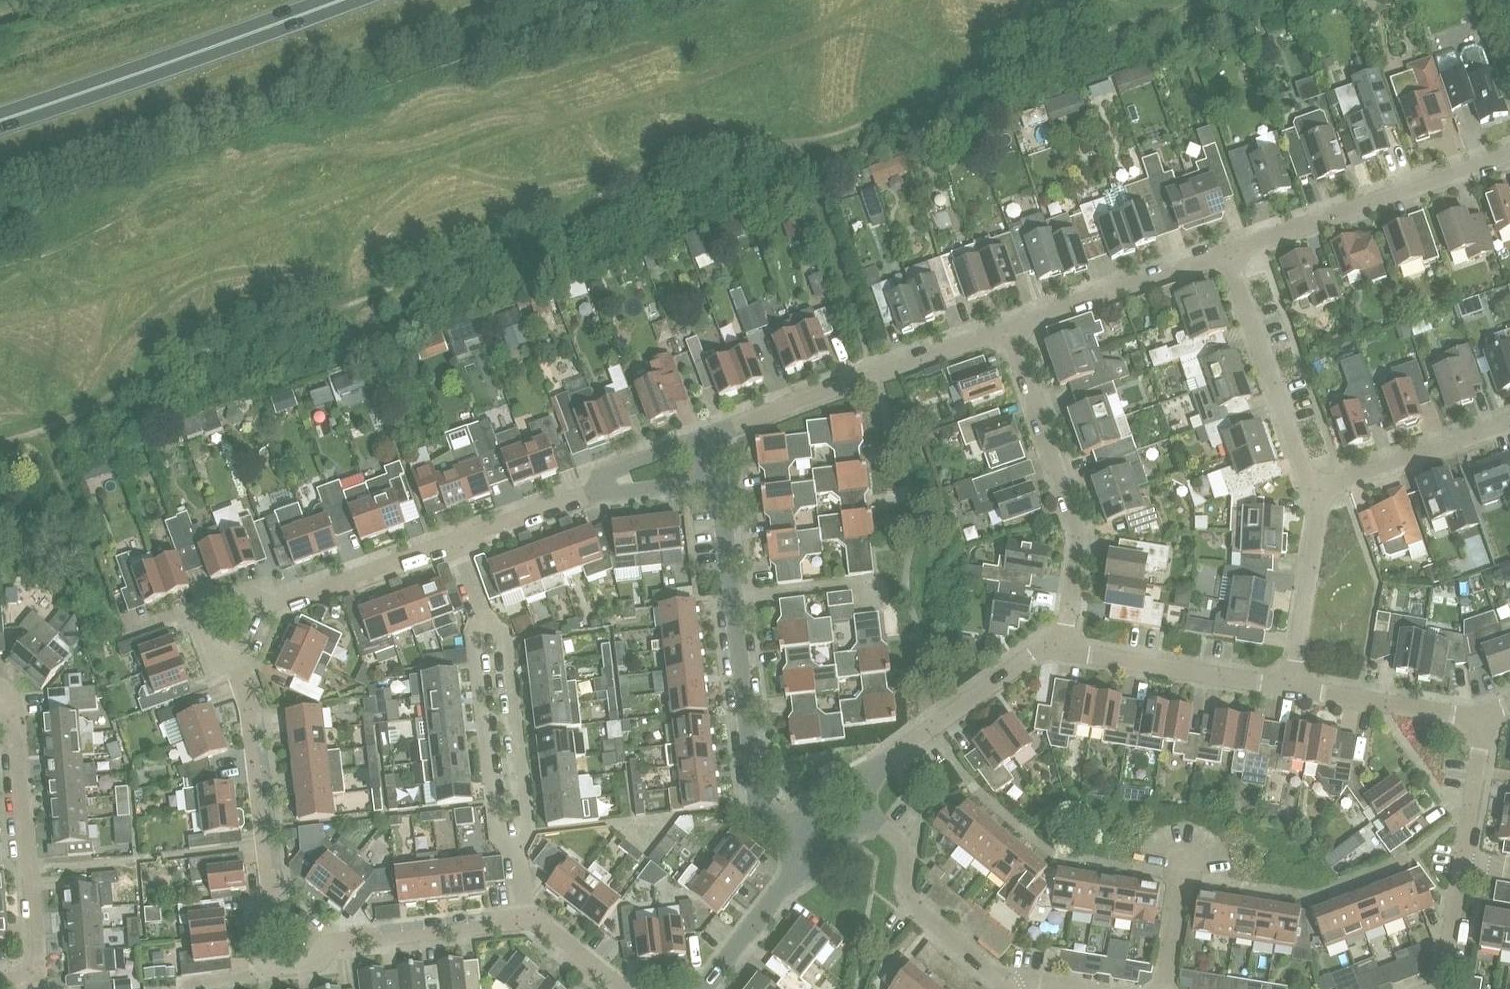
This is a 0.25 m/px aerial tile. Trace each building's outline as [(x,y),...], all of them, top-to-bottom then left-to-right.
[(1337,9),(1349,11),(1351,0),(1339,0),(1337,9)] [(1254,45),(1259,58),(1277,51),(1272,38),(1254,45)] [(1493,71),(1490,72),(1483,52),(1474,48),(1464,51),(1460,60),(1463,69),(1440,77),(1452,112),(1474,104),(1481,124),(1508,115),(1493,71)] [(1332,57),(1323,60),(1325,68),(1335,66),(1332,57)] [(1451,121),(1445,104),(1436,78),(1430,61),(1410,68),(1413,79),(1396,85),(1395,86),(1393,88),(1394,90),(1399,105),(1402,104),(1415,141),(1441,133),(1438,125),(1451,121)] [(1148,63),(1113,76),(1120,95),(1155,81),(1148,63)] [(1394,129),(1383,96),(1375,72),(1354,79),(1360,97),(1339,104),(1346,123),(1349,122),(1362,159),(1388,151),(1382,133),(1394,129)] [(1116,96),(1111,81),(1099,86),(1104,100),(1116,96)] [(1087,110),(1079,90),(1045,103),(1053,122),(1087,110)] [(1044,107),(1019,115),(1024,129),(1049,121),(1044,107)] [(1331,130),(1329,130),(1324,115),(1320,113),(1297,121),(1295,125),(1296,129),(1282,134),(1292,162),(1307,157),(1316,181),(1345,171),(1331,130)] [(1187,177),(1203,221),(1204,226),(1221,220),(1223,217),(1222,214),(1225,213),(1215,184),(1228,180),(1215,145),(1203,149),(1206,161),(1196,164),(1199,173),(1187,177)] [(1264,199),(1271,197),(1291,190),(1277,149),(1258,155),(1255,145),(1228,155),(1240,187),(1258,181),(1264,199)] [(1204,226),(1203,221),(1187,177),(1176,181),(1173,172),(1165,175),(1158,155),(1142,160),(1149,180),(1157,204),(1170,200),(1180,229),(1183,228),(1184,231),(1187,232),(1204,226)] [(884,166),(872,170),(877,187),(890,183),(889,179),(884,166)] [(1157,204),(1149,180),(1125,189),(1124,185),(1119,184),(1111,186),(1112,190),(1122,217),(1133,249),(1134,249),(1156,241),(1146,213),(1158,208),(1157,204)] [(1509,195),(1507,187),(1485,195),(1498,234),(1509,230),(1509,195)] [(875,188),(860,193),(868,215),(883,210),(875,188)] [(1135,252),(1134,249),(1133,249),(1122,217),(1112,190),(1105,193),(1103,198),(1104,200),(1080,208),(1082,215),(1090,236),(1102,232),(1112,260),(1135,252)] [(1465,211),(1457,213),(1455,209),(1445,213),(1446,217),(1438,220),(1451,256),(1466,250),(1469,260),(1494,252),(1481,215),(1468,220),(1465,211)] [(1090,239),(1090,236),(1082,215),(1070,219),(1068,212),(1045,219),(1050,233),(1053,241),(1052,242),(1063,273),(1062,273),(1064,277),(1087,269),(1078,243),(1090,239)] [(799,219),(782,225),(788,241),(805,234),(799,219)] [(1053,241),(1050,233),(1038,237),(1032,219),(1008,228),(1010,235),(1017,255),(1030,251),(1040,281),(1062,273),(1063,273),(1052,242),(1053,241)] [(738,222),(722,229),(728,243),(744,236),(738,222)] [(1414,234),(1410,224),(1386,232),(1393,254),(1396,262),(1398,269),(1422,260),(1423,264),(1439,259),(1429,229),(1414,234)] [(703,234),(701,229),(683,237),(685,241),(688,248),(706,241),(703,234)] [(1024,275),(1017,255),(1010,235),(975,247),(979,258),(992,294),(1015,285),(1013,279),(1024,275)] [(1387,278),(1373,238),(1356,244),(1353,236),(1331,244),(1343,278),(1359,272),(1364,286),(1387,278)] [(660,250),(644,257),(649,271),(666,265),(660,250)] [(1320,276),(1311,251),(1281,262),(1295,302),(1311,296),(1316,308),(1341,299),(1332,272),(1320,276)] [(964,263),(961,252),(940,259),(948,283),(960,279),(965,295),(968,302),(992,294),(979,258),(964,263)] [(936,287),(948,283),(940,259),(920,266),(920,267),(905,272),(911,290),(912,290),(923,322),(945,314),(944,310),(936,287)] [(821,274),(809,279),(816,297),(828,293),(821,274)] [(601,279),(591,283),(595,293),(605,288),(601,279)] [(924,325),(923,322),(912,290),(911,290),(897,295),(892,281),(872,288),(884,325),(897,321),(901,333),(924,325)] [(1186,294),(1182,283),(1159,291),(1162,303),(1176,298),(1184,320),(1219,308),(1212,285),(1186,294)] [(568,289),(559,292),(562,302),(572,300),(568,289)] [(553,311),(546,293),(530,299),(537,317),(553,311)] [(1453,294),(1441,299),(1444,307),(1456,303),(1453,294)] [(746,335),(757,331),(748,308),(745,301),(734,305),(746,335)] [(760,303),(748,308),(757,331),(768,327),(760,303)] [(1156,368),(1180,360),(1204,351),(1200,340),(1227,331),(1219,308),(1184,320),(1188,332),(1176,335),(1180,346),(1168,351),(1165,349),(1154,353),(1153,356),(1156,368)] [(497,317),(503,334),(524,327),(518,310),(497,317)] [(807,327),(795,331),(807,364),(830,356),(822,337),(834,333),(825,310),(813,314),(812,310),(806,313),(804,319),(807,327)] [(1046,344),(1053,366),(1098,350),(1093,337),(1104,333),(1101,323),(1095,325),(1092,314),(1069,322),(1074,335),(1046,344)] [(478,319),(446,330),(453,348),(457,359),(468,354),(465,344),(485,337),(478,319)] [(785,372),(807,364),(795,331),(783,336),(779,327),(769,330),(785,372)] [(1493,335),(1489,343),(1491,348),(1482,352),(1495,391),(1509,386),(1509,329),(1493,335)] [(714,352),(704,355),(697,337),(686,342),(695,365),(706,361),(719,397),(742,389),(729,356),(717,361),(714,352)] [(748,339),(738,342),(725,347),(729,356),(742,389),(764,381),(748,339)] [(415,345),(419,357),(430,352),(426,341),(415,345)] [(1464,374),(1476,370),(1468,347),(1447,355),(1450,365),(1436,370),(1449,409),(1473,400),(1464,374)] [(1093,390),(1113,383),(1128,378),(1123,363),(1102,361),(1098,350),(1053,366),(1060,387),(1088,377),(1093,390)] [(1235,354),(1229,356),(1210,362),(1206,351),(1204,351),(1180,360),(1187,382),(1205,376),(1209,388),(1243,376),(1235,354)] [(684,393),(670,355),(648,364),(654,379),(637,386),(651,424),(654,422),(657,425),(665,422),(666,418),(677,414),(671,398),(684,393)] [(1350,387),(1343,402),(1341,403),(1338,409),(1331,412),(1344,449),(1370,440),(1366,430),(1384,424),(1361,356),(1342,363),(1350,387)] [(1000,369),(995,371),(994,368),(983,372),(979,359),(947,370),(952,385),(957,383),(965,405),(1003,392),(998,378),(1003,377),(1000,369)] [(1424,386),(1416,362),(1391,370),(1397,387),(1384,392),(1396,426),(1396,427),(1402,425),(1405,426),(1416,422),(1417,419),(1420,418),(1411,390),(1424,386)] [(609,402),(597,406),(609,439),(632,431),(618,394),(629,390),(620,367),(608,371),(614,386),(604,389),(609,402)] [(363,370),(334,381),(340,397),(369,385),(363,370)] [(1205,427),(1229,419),(1225,407),(1251,399),(1243,376),(1209,388),(1213,399),(1204,402),(1208,413),(1201,415),(1205,427)] [(1095,403),(1078,409),(1069,412),(1076,434),(1113,421),(1106,400),(1118,396),(1113,383),(1093,390),(1091,391),(1095,403)] [(329,388),(311,394),(315,408),(334,402),(329,388)] [(293,392),(281,396),(286,411),(298,407),(293,392)] [(587,447),(609,439),(597,406),(591,392),(570,400),(569,398),(557,402),(569,433),(580,429),(587,447)] [(224,432),(217,411),(202,417),(208,437),(224,432)] [(230,415),(228,424),(235,430),(244,427),(246,418),(239,412),(230,415)] [(1012,419),(1003,422),(986,428),(982,416),(958,424),(966,447),(980,442),(984,455),(986,455),(991,470),(996,469),(996,468),(1025,459),(1019,443),(1020,443),(1012,419)] [(534,443),(524,446),(536,479),(558,471),(551,452),(563,448),(551,417),(528,426),(534,443)] [(834,448),(836,468),(836,469),(861,466),(861,465),(858,443),(863,442),(860,417),(807,423),(808,435),(809,435),(810,448),(811,448),(831,446),(834,448)] [(478,423),(481,431),(489,454),(501,450),(490,419),(478,423)] [(1227,444),(1231,456),(1271,443),(1265,426),(1262,424),(1260,425),(1259,423),(1234,432),(1229,419),(1205,427),(1213,449),(1227,444)] [(1114,459),(1137,451),(1129,429),(1117,433),(1113,421),(1076,434),(1084,455),(1110,446),(1114,459)] [(489,454),(481,431),(478,423),(467,427),(475,449),(453,457),(469,503),(493,494),(480,458),(489,454)] [(951,430),(941,434),(944,441),(953,437),(951,430)] [(163,437),(161,441),(163,446),(167,448),(173,446),(175,441),(173,437),(169,435),(163,437)] [(812,460),(811,448),(810,448),(809,435),(808,435),(756,441),(759,466),(763,466),(766,488),(766,489),(791,486),(789,466),(791,462),(812,460)] [(1235,467),(1221,472),(1229,495),(1253,487),(1248,474),(1273,465),(1273,463),(1275,462),(1277,459),(1271,443),(1231,456),(1235,467)] [(502,454),(509,474),(514,487),(536,479),(524,446),(502,454)] [(1093,480),(1100,502),(1136,489),(1129,468),(1141,464),(1137,451),(1114,459),(1118,471),(1093,480)] [(469,503),(453,457),(451,452),(431,463),(412,470),(422,498),(442,491),(449,510),(469,503)] [(1469,467),(1483,507),(1509,498),(1509,453),(1469,467)] [(93,463),(98,478),(113,472),(108,457),(93,463)] [(366,485),(371,501),(383,534),(405,526),(399,507),(410,503),(401,477),(404,475),(400,463),(384,469),(387,477),(366,485)] [(866,465),(861,465),(861,466),(836,469),(836,468),(812,471),(814,483),(816,496),(817,496),(836,493),(840,496),(842,516),(867,513),(864,490),(869,490),(866,465)] [(1016,492),(1012,483),(1008,470),(972,482),(980,505),(995,500),(1004,524),(1040,512),(1031,487),(1016,492)] [(1451,484),(1447,472),(1417,483),(1431,523),(1446,518),(1452,534),(1480,524),(1465,479),(1451,484)] [(1182,475),(1170,479),(1172,483),(1183,489),(1186,487),(1182,475)] [(383,534),(371,501),(366,485),(344,493),(340,481),(329,486),(337,509),(348,505),(361,542),(383,534)] [(766,489),(766,488),(761,489),(764,514),(769,513),(772,536),(772,537),(797,534),(797,533),(794,513),(797,510),(818,508),(817,496),(816,496),(814,483),(791,486),(766,489)] [(314,521),(305,525),(317,557),(339,549),(327,517),(325,513),(337,509),(329,486),(317,490),(323,505),(318,507),(315,509),(314,511),(313,514),(313,517),(314,521)] [(1370,510),(1370,512),(1382,546),(1384,553),(1387,555),(1422,542),(1403,488),(1388,493),(1391,503),(1370,510)] [(1140,500),(1136,489),(1100,502),(1107,523),(1133,514),(1140,535),(1166,534),(1156,506),(1152,507),(1150,501),(1145,498),(1140,500)] [(1230,532),(1234,533),(1281,535),(1283,512),(1255,511),(1256,499),(1239,498),(1232,501),(1231,510),(1230,532)] [(265,520),(277,551),(288,547),(295,565),(317,557),(305,525),(299,507),(275,515),(276,516),(265,520)] [(223,539),(234,572),(256,564),(249,545),(261,541),(252,516),(241,520),(237,510),(215,518),(219,528),(223,539)] [(223,539),(219,528),(204,533),(201,525),(193,527),(188,512),(187,513),(179,516),(176,517),(177,519),(187,547),(198,544),(212,580),(234,572),(223,539)] [(874,574),(871,550),(870,538),(874,537),(871,512),(867,513),(842,516),(818,519),(819,531),(820,530),(821,544),(822,543),(842,541),(845,544),(849,577),(874,574)] [(678,516),(656,519),(661,554),(682,551),(678,516)] [(559,522),(562,530),(574,525),(571,518),(559,522)] [(176,552),(187,547),(177,519),(166,523),(176,552)] [(635,521),(639,556),(661,554),(656,519),(635,521)] [(604,525),(612,559),(614,569),(640,566),(639,556),(635,521),(604,525)] [(592,529),(592,528),(576,533),(574,525),(562,530),(565,538),(571,535),(582,568),(586,580),(614,570),(614,569),(612,559),(604,525),(592,529)] [(823,555),(822,543),(821,544),(820,530),(819,531),(797,533),(797,534),(772,537),(772,536),(767,537),(770,562),(775,561),(777,585),(802,582),(800,561),(802,558),(823,555)] [(519,536),(522,544),(533,540),(530,532),(519,536)] [(1241,555),(1240,568),(1248,570),(1267,572),(1268,557),(1280,557),(1281,535),(1234,533),(1233,554),(1241,555)] [(565,538),(550,543),(562,576),(582,568),(571,535),(565,538)] [(566,587),(562,576),(550,543),(536,548),(533,540),(522,544),(524,552),(530,550),(542,583),(546,594),(566,587)] [(964,578),(999,584),(1009,585),(1011,571),(1043,577),(1048,549),(1010,543),(1007,558),(1000,557),(998,568),(984,566),(983,569),(966,566),(964,578)] [(1106,579),(1110,580),(1143,585),(1143,584),(1145,573),(1154,574),(1155,569),(1166,571),(1170,549),(1138,543),(1136,557),(1110,553),(1106,579)] [(524,552),(510,557),(522,590),(542,583),(530,550),(524,552)] [(116,558),(127,589),(128,592),(132,593),(140,590),(145,604),(167,596),(156,563),(152,554),(130,562),(128,554),(116,558)] [(178,555),(156,563),(167,596),(190,588),(178,555)] [(510,557),(489,565),(492,574),(481,578),(489,602),(522,590),(510,557)] [(1433,565),(1424,569),(1430,586),(1440,583),(1433,565)] [(1246,583),(1248,570),(1240,568),(1224,566),(1222,579),(1235,581),(1231,603),(1269,610),(1273,587),(1246,583)] [(1492,570),(1481,574),(1485,585),(1491,583),(1494,576),(1492,570)] [(392,591),(404,586),(401,578),(389,583),(392,591)] [(1132,609),(1129,623),(1161,628),(1164,606),(1153,604),(1154,599),(1145,598),(1147,585),(1143,584),(1143,585),(1110,580),(1106,605),(1132,609)] [(433,622),(465,611),(457,587),(445,591),(442,582),(421,589),(433,622)] [(1020,587),(1009,585),(999,584),(997,595),(995,595),(989,635),(1007,638),(1018,629),(1019,620),(1028,621),(1032,601),(1018,599),(1020,587)] [(392,591),(395,598),(401,596),(412,629),(416,639),(436,632),(433,622),(421,589),(406,594),(404,586),(392,591)] [(665,591),(666,600),(678,598),(677,589),(665,591)] [(652,592),(654,601),(666,600),(665,591),(652,592)] [(852,592),(827,595),(828,609),(854,606),(852,592)] [(621,596),(622,603),(623,611),(635,610),(633,593),(621,596)] [(401,596),(395,598),(380,604),(392,637),(412,629),(401,596)] [(785,650),(785,649),(810,646),(810,647),(834,644),(831,619),(810,621),(807,619),(804,598),(779,601),(782,625),(777,625),(780,650),(785,650)] [(695,603),(660,607),(663,629),(697,625),(695,603)] [(1239,627),(1266,632),(1269,610),(1231,603),(1229,616),(1221,615),(1216,618),(1213,635),(1237,639),(1239,627)] [(380,604),(371,607),(359,611),(363,621),(352,625),(363,657),(395,646),(392,637),(380,604)] [(317,610),(313,619),(322,623),(326,613),(317,610)] [(635,610),(623,611),(624,620),(636,618),(635,610)] [(836,667),(837,680),(838,680),(861,677),(861,676),(886,673),(886,674),(890,674),(888,648),(883,649),(879,613),(854,616),(857,649),(855,652),(834,655),(835,667),(836,667)] [(1374,633),(1387,635),(1391,615),(1378,613),(1374,633)] [(1389,635),(1387,635),(1374,633),(1370,660),(1376,662),(1398,651),(1395,670),(1418,674),(1425,641),(1426,637),(1411,634),(1413,619),(1392,616),(1389,635)] [(529,617),(513,623),(518,637),(534,632),(529,617)] [(593,620),(591,623),(594,630),(603,627),(600,617),(593,620)] [(578,619),(567,622),(570,633),(581,630),(578,619)] [(67,626),(59,635),(69,644),(80,631),(81,629),(78,626),(71,621),(67,626)] [(556,622),(548,625),(552,634),(560,634),(556,622)] [(1214,623),(1204,622),(1202,635),(1212,637),(1214,623)] [(1504,642),(1509,658),(1509,622),(1499,626),(1504,642)] [(289,645),(287,649),(319,663),(324,652),(333,656),(343,636),(320,625),(315,636),(297,627),(296,630),(290,627),(283,642),(289,645)] [(700,646),(697,625),(663,629),(664,642),(652,643),(653,652),(665,650),(700,646)] [(57,638),(59,635),(52,629),(48,629),(45,631),(37,640),(30,635),(8,661),(25,676),(57,638)] [(1488,630),(1464,638),(1467,660),(1483,654),(1492,679),(1509,673),(1509,658),(1504,642),(1493,646),(1488,630)] [(156,632),(123,644),(119,646),(123,657),(134,653),(142,675),(180,661),(173,639),(160,643),(156,632)] [(1467,664),(1464,636),(1441,632),(1439,643),(1425,641),(1418,674),(1418,678),(1442,682),(1446,655),(1454,656),(1455,666),(1467,664)] [(69,648),(57,638),(25,676),(42,690),(70,657),(69,648)] [(529,667),(564,663),(561,640),(527,645),(529,667)] [(615,644),(616,656),(625,655),(624,643),(615,644)] [(612,657),(610,645),(602,646),(603,658),(612,657)] [(702,668),(700,646),(665,650),(668,672),(702,668)] [(812,667),(810,647),(810,646),(785,649),(785,650),(788,672),(783,673),(786,698),(791,697),(816,694),(840,691),(838,680),(837,680),(836,667),(835,667),(815,669),(812,667)] [(319,663),(287,649),(277,670),(295,679),(290,689),(319,703),(325,692),(318,689),(322,679),(313,675),(319,663)] [(627,667),(625,655),(616,656),(618,668),(627,667)] [(604,670),(613,669),(612,657),(603,658),(604,670)] [(180,661),(142,675),(146,687),(142,688),(139,695),(141,700),(139,701),(143,712),(174,701),(170,690),(188,683),(180,661)] [(529,667),(532,688),(567,684),(564,663),(529,667)] [(668,672),(670,693),(705,689),(702,668),(668,672)] [(411,699),(425,698),(460,693),(458,671),(423,675),(424,689),(410,691),(411,699)] [(840,703),(841,714),(842,714),(843,727),(844,727),(896,721),(893,696),(888,697),(886,674),(886,673),(861,676),(861,677),(863,697),(861,700),(840,703)] [(607,689),(608,701),(617,700),(614,678),(605,679),(606,689),(607,689)] [(532,688),(534,710),(569,705),(579,704),(577,683),(567,684),(532,688)] [(99,686),(96,687),(70,689),(71,701),(97,699),(97,695),(102,694),(99,686)] [(384,690),(375,691),(375,686),(369,686),(370,697),(376,696),(377,703),(386,702),(384,690)] [(622,699),(630,698),(629,686),(620,687),(622,699)] [(1047,733),(1047,734),(1070,738),(1077,739),(1079,727),(1092,730),(1098,695),(1095,695),(1096,689),(1079,686),(1078,692),(1075,691),(1071,717),(1063,715),(1065,705),(1052,702),(1051,708),(1047,733)] [(708,711),(705,689),(670,693),(673,715),(708,711)] [(463,715),(460,693),(425,698),(411,699),(410,699),(411,708),(426,706),(428,719),(463,715)] [(845,739),(844,727),(843,727),(842,714),(841,714),(821,717),(818,714),(816,694),(791,697),(793,720),(789,721),(792,746),(845,739)] [(1098,695),(1092,730),(1104,731),(1102,743),(1126,747),(1129,725),(1117,723),(1121,699),(1098,695)] [(1129,725),(1126,747),(1140,749),(1150,751),(1152,739),(1163,741),(1169,707),(1164,706),(1165,700),(1148,697),(1147,703),(1146,703),(1142,727),(1129,725)] [(630,698),(622,699),(623,711),(632,710),(630,698)] [(98,711),(97,699),(71,701),(72,713),(44,715),(45,738),(80,735),(92,734),(91,725),(88,726),(83,722),(79,723),(78,712),(98,711)] [(618,712),(617,700),(608,701),(609,713),(618,712)] [(387,714),(386,702),(377,703),(378,715),(387,714)] [(387,714),(388,722),(400,721),(397,702),(386,703),(387,714)] [(179,719),(187,741),(220,729),(212,707),(193,714),(189,703),(158,714),(162,725),(179,719)] [(569,705),(534,710),(537,732),(572,728),(569,705)] [(1038,706),(1034,731),(1047,733),(1051,708),(1038,706)] [(1169,707),(1163,741),(1175,743),(1173,755),(1184,757),(1183,761),(1196,763),(1197,761),(1200,737),(1188,735),(1192,710),(1169,707)] [(290,735),(325,731),(322,709),(288,713),(290,735)] [(363,714),(364,725),(373,724),(372,713),(363,714)] [(1200,737),(1197,761),(1204,762),(1220,765),(1223,751),(1234,753),(1240,718),(1217,714),(1216,721),(1213,739),(1200,737)] [(465,736),(463,715),(428,719),(430,740),(465,736)] [(1012,717),(993,731),(1013,759),(1032,745),(1012,717)] [(1234,753),(1231,772),(1243,774),(1267,778),(1268,770),(1272,748),(1259,746),(1263,722),(1240,718),(1234,753)] [(676,746),(711,741),(708,719),(674,723),(676,746)] [(1272,748),(1268,770),(1290,774),(1292,762),(1305,764),(1311,730),(1308,729),(1309,723),(1292,720),(1291,726),(1288,726),(1284,750),(1272,748)] [(632,733),(630,721),(621,722),(623,734),(632,733)] [(375,737),(373,724),(364,725),(366,738),(375,737)] [(1311,730),(1305,764),(1319,766),(1318,773),(1317,779),(1330,797),(1340,799),(1347,788),(1348,783),(1352,761),(1330,758),(1332,748),(1337,749),(1340,734),(1341,729),(1319,726),(1318,731),(1311,730)] [(220,729),(187,741),(195,763),(178,769),(182,780),(211,773),(209,758),(228,751),(220,729)] [(976,743),(974,744),(978,749),(988,764),(978,772),(995,795),(1014,780),(1004,766),(1013,759),(993,731),(991,732),(989,729),(986,729),(975,737),(974,740),(976,743)] [(290,735),(293,757),(327,752),(325,731),(290,735)] [(381,734),(382,746),(391,745),(389,733),(381,734)] [(92,734),(80,735),(45,738),(47,759),(82,756),(94,755),(92,734)] [(433,762),(468,758),(465,736),(430,740),(433,762)] [(540,761),(575,758),(573,736),(538,740),(540,761)] [(615,741),(616,753),(625,752),(623,740),(615,741)] [(711,741),(676,746),(666,747),(669,768),(679,767),(714,763),(711,741)] [(121,750),(118,742),(107,746),(110,754),(121,750)] [(392,757),(391,745),(382,746),(383,758),(392,757)] [(112,761),(123,757),(121,750),(110,754),(112,761)] [(295,772),(295,778),(330,774),(343,772),(340,751),(327,752),(293,757),(293,762),(291,763),(292,772),(295,772)] [(625,752),(616,753),(618,765),(626,764),(625,752)] [(47,759),(49,781),(84,778),(98,776),(97,765),(83,766),(82,756),(47,759)] [(368,757),(370,769),(378,768),(377,756),(368,757)] [(470,779),(468,758),(433,762),(423,763),(426,784),(435,783),(470,779)] [(540,761),(543,783),(578,779),(575,758),(540,761)] [(630,761),(630,763),(631,773),(640,772),(639,759),(630,761)] [(1348,783),(1347,788),(1359,805),(1364,812),(1370,807),(1379,818),(1407,798),(1393,779),(1370,796),(1361,784),(1364,763),(1352,761),(1348,783)] [(716,784),(714,763),(679,767),(681,788),(716,784)] [(370,769),(372,791),(381,790),(378,768),(370,769)] [(343,772),(330,774),(295,778),(296,785),(294,785),(295,794),(297,794),(298,799),(332,796),(345,795),(343,772)] [(631,773),(633,785),(642,784),(640,772),(631,773)] [(188,814),(202,812),(237,808),(234,785),(214,787),(211,773),(182,780),(188,814)] [(98,776),(84,778),(49,781),(51,802),(85,799),(85,788),(99,787),(98,776)] [(394,776),(386,777),(387,789),(396,788),(394,776)] [(546,805),(580,801),(600,798),(599,790),(591,791),(590,778),(578,779),(543,783),(546,805)] [(473,801),(470,779),(435,783),(438,805),(473,801)] [(618,784),(619,796),(628,795),(627,783),(618,784)] [(716,784),(681,788),(684,811),(719,806),(716,784)] [(129,796),(128,787),(116,788),(116,797),(129,796)] [(397,800),(396,788),(387,789),(390,811),(398,810),(397,800)] [(372,791),(375,813),(384,812),(381,790),(372,791)] [(621,808),(629,807),(628,795),(619,796),(621,808)] [(130,817),(129,796),(116,797),(118,818),(130,817)] [(300,822),(335,818),(332,796),(298,799),(300,822)] [(1385,828),(1376,835),(1382,844),(1390,854),(1394,851),(1400,847),(1404,844),(1408,841),(1401,831),(1405,828),(1421,817),(1407,798),(1379,818),(1385,828)] [(51,802),(53,824),(87,821),(85,799),(51,802)] [(546,805),(548,827),(583,823),(580,801),(546,805)] [(644,803),(635,804),(636,816),(645,815),(644,803)] [(933,826),(959,847),(984,817),(967,803),(958,814),(949,806),(933,826)] [(1037,808),(1035,815),(1039,821),(1050,814),(1043,804),(1037,808)] [(1266,804),(1263,819),(1276,821),(1279,807),(1266,804)] [(190,849),(221,846),(219,834),(239,832),(239,830),(241,829),(245,827),(244,817),(240,815),(238,816),(237,808),(202,812),(204,835),(189,837),(190,849)] [(474,825),(472,809),(454,811),(456,827),(474,825)] [(433,813),(434,822),(446,820),(445,812),(433,813)] [(422,823),(434,822),(433,813),(421,815),(422,823)] [(130,817),(114,818),(115,830),(131,829),(130,817)] [(403,826),(402,817),(390,818),(391,827),(403,826)] [(975,860),(999,830),(984,817),(959,847),(954,853),(960,858),(965,851),(975,860)] [(1503,819),(1499,841),(1508,843),(1506,854),(1509,855),(1509,820),(1503,819)] [(89,843),(87,821),(53,824),(54,846),(68,845),(69,857),(94,854),(93,843),(89,843)] [(326,897),(347,870),(353,862),(335,848),(310,828),(301,829),(304,855),(310,859),(319,867),(307,882),(326,897)] [(717,859),(745,880),(748,876),(750,877),(756,869),(754,868),(759,863),(758,862),(750,856),(758,847),(746,837),(739,832),(734,828),(725,839),(730,843),(717,859)] [(299,829),(286,831),(287,841),(300,839),(299,829)] [(991,873),(1015,843),(999,830),(975,860),(991,873)] [(677,843),(667,836),(662,843),(671,850),(677,843)] [(619,847),(629,855),(634,848),(625,841),(619,847)] [(666,857),(671,850),(662,843),(656,849),(666,857)] [(991,873),(1007,886),(1031,856),(1015,843),(991,873)] [(634,848),(629,855),(638,863),(644,856),(634,848)] [(565,901),(586,874),(560,853),(544,872),(554,880),(547,888),(565,901)] [(443,899),(439,865),(438,854),(417,856),(418,867),(422,902),(443,899)] [(223,868),(222,856),(189,860),(192,883),(210,881),(211,893),(246,889),(243,865),(223,868)] [(1031,856),(1007,886),(999,895),(1028,919),(1035,906),(1050,882),(1052,872),(1048,871),(1049,871),(1031,856)] [(495,858),(461,862),(465,897),(470,896),(470,898),(481,897),(481,895),(487,894),(486,884),(498,883),(505,882),(503,857),(495,858)] [(741,885),(745,880),(717,859),(704,876),(731,897),(735,893),(737,894),(743,886),(741,885)] [(443,899),(465,897),(461,862),(439,865),(443,899)] [(1406,873),(1407,876),(1389,883),(1402,919),(1434,907),(1428,891),(1434,889),(1434,890),(1435,889),(1418,865),(1417,866),(1419,868),(1406,873)] [(935,866),(930,873),(940,881),(945,874),(935,866)] [(422,902),(418,867),(396,870),(400,904),(422,902)] [(366,903),(371,896),(393,894),(390,871),(374,873),(372,875),(363,868),(356,877),(347,870),(326,897),(344,912),(357,896),(366,903)] [(1058,871),(1052,872),(1050,882),(1035,906),(1073,912),(1079,874),(1058,871)] [(66,911),(101,908),(99,886),(119,884),(118,873),(92,875),(93,887),(64,889),(66,911)] [(940,881),(930,873),(924,880),(934,888),(940,881)] [(565,901),(582,915),(603,887),(586,874),(565,901)] [(1073,912),(1093,916),(1099,878),(1079,874),(1073,912)] [(728,902),(731,897),(704,876),(690,893),(718,915),(722,910),(723,911),(729,903),(728,902)] [(1119,881),(1099,878),(1093,916),(1113,919),(1119,881)] [(1113,919),(1133,922),(1139,884),(1119,881),(1113,919)] [(1383,926),(1402,919),(1389,883),(1370,890),(1383,926)] [(1160,888),(1139,884),(1133,922),(1154,926),(1160,888)] [(603,887),(582,915),(599,929),(621,901),(603,887)] [(1364,933),(1383,926),(1370,890),(1351,897),(1364,933)] [(1214,935),(1220,897),(1199,894),(1193,932),(1214,935)] [(1234,938),(1240,901),(1220,897),(1214,935),(1234,938)] [(1364,933),(1351,897),(1332,905),(1345,941),(1364,933)] [(956,906),(966,914),(971,907),(961,899),(956,906)] [(682,920),(659,923),(663,958),(686,955),(684,935),(696,934),(692,901),(680,902),(682,920)] [(1234,938),(1254,942),(1260,904),(1240,901),(1234,938)] [(191,926),(193,940),(227,936),(225,912),(205,915),(203,903),(178,905),(180,918),(181,924),(191,926)] [(1254,942),(1274,945),(1280,907),(1260,904),(1254,942)] [(399,905),(391,906),(393,920),(400,919),(399,905)] [(1325,948),(1345,941),(1332,905),(1312,912),(1325,948)] [(960,921),(966,914),(956,906),(950,913),(960,921)] [(1301,910),(1280,907),(1274,945),(1295,948),(1311,951),(1306,911),(1301,910)] [(103,930),(101,908),(66,911),(68,933),(103,930)] [(639,960),(663,958),(659,923),(636,925),(633,908),(621,909),(625,942),(637,940),(639,960)] [(1480,948),(1501,951),(1507,915),(1486,911),(1480,948)] [(1507,915),(1501,951),(1509,953),(1509,915),(1507,915)] [(6,917),(0,917),(0,940),(8,939),(6,917)] [(140,927),(139,919),(127,920),(127,928),(140,927)] [(802,921),(788,939),(815,961),(829,943),(837,949),(845,939),(825,924),(818,933),(802,921)] [(987,932),(980,940),(993,951),(1001,957),(1012,945),(1017,938),(996,921),(987,932)] [(140,927),(127,928),(128,936),(140,935),(140,927)] [(104,951),(103,930),(68,933),(70,954),(104,951)] [(183,977),(212,973),(210,961),(230,959),(227,936),(193,940),(194,952),(184,953),(186,964),(182,964),(183,977)] [(773,958),(789,970),(782,979),(793,988),(811,988),(812,988),(801,979),(815,961),(788,939),(773,958)] [(1419,945),(1407,950),(1410,958),(1422,954),(1419,945)] [(70,954),(71,977),(84,975),(85,987),(111,985),(110,973),(106,974),(104,951),(70,954)] [(1072,961),(1073,953),(1060,951),(1059,959),(1072,961)] [(525,986),(538,969),(517,953),(496,981),(506,988),(529,988),(525,986)] [(1419,964),(1425,962),(1422,954),(1410,958),(1414,967),(1419,964)] [(932,961),(942,970),(948,963),(938,955),(932,961)] [(902,956),(887,975),(896,982),(910,966),(912,963),(902,956)] [(1112,968),(1113,959),(1100,957),(1099,966),(1112,968)] [(440,983),(441,983),(441,988),(482,988),(480,978),(465,980),(463,959),(437,962),(440,983)] [(1070,971),(1072,961),(1059,959),(1057,969),(1070,971)] [(937,977),(942,970),(932,961),(926,969),(937,977)] [(1397,962),(1384,967),(1387,975),(1390,984),(1394,985),(1404,981),(1397,962)] [(1425,962),(1419,964),(1423,974),(1428,970),(1425,962)] [(441,983),(440,983),(426,985),(424,964),(398,967),(401,988),(441,988),(441,983)] [(1139,973),(1151,975),(1152,975),(1153,966),(1141,964),(1139,973)] [(1419,964),(1414,967),(1417,976),(1423,974),(1419,964)] [(926,979),(910,966),(896,982),(891,988),(918,988),(926,979)] [(1110,977),(1112,968),(1099,966),(1097,975),(1110,977)] [(167,967),(144,970),(146,981),(168,978),(167,967)] [(1334,986),(1335,988),(1349,988),(1346,982),(1358,977),(1354,967),(1330,976),(1334,986)] [(1375,980),(1387,975),(1384,967),(1372,972),(1375,980)] [(384,969),(359,972),(361,988),(387,988),(384,969)] [(1179,979),(1181,979),(1180,985),(1182,988),(1188,988),(1191,988),(1193,972),(1181,970),(1179,979)] [(1390,984),(1387,975),(1375,980),(1378,988),(1390,984)] [(748,988),(793,988),(782,979),(774,988),(758,976),(748,988)] [(1234,979),(1221,977),(1220,985),(1232,988),(1234,979)] [(1468,988),(1481,988),(1482,979),(1470,977),(1468,988)] [(549,978),(540,988),(563,988),(549,978)] [(926,979),(918,988),(938,988),(926,979)] [(132,980),(115,981),(116,988),(132,988),(132,980)] [(965,986),(968,988),(979,988),(980,988),(969,980),(965,986)]
